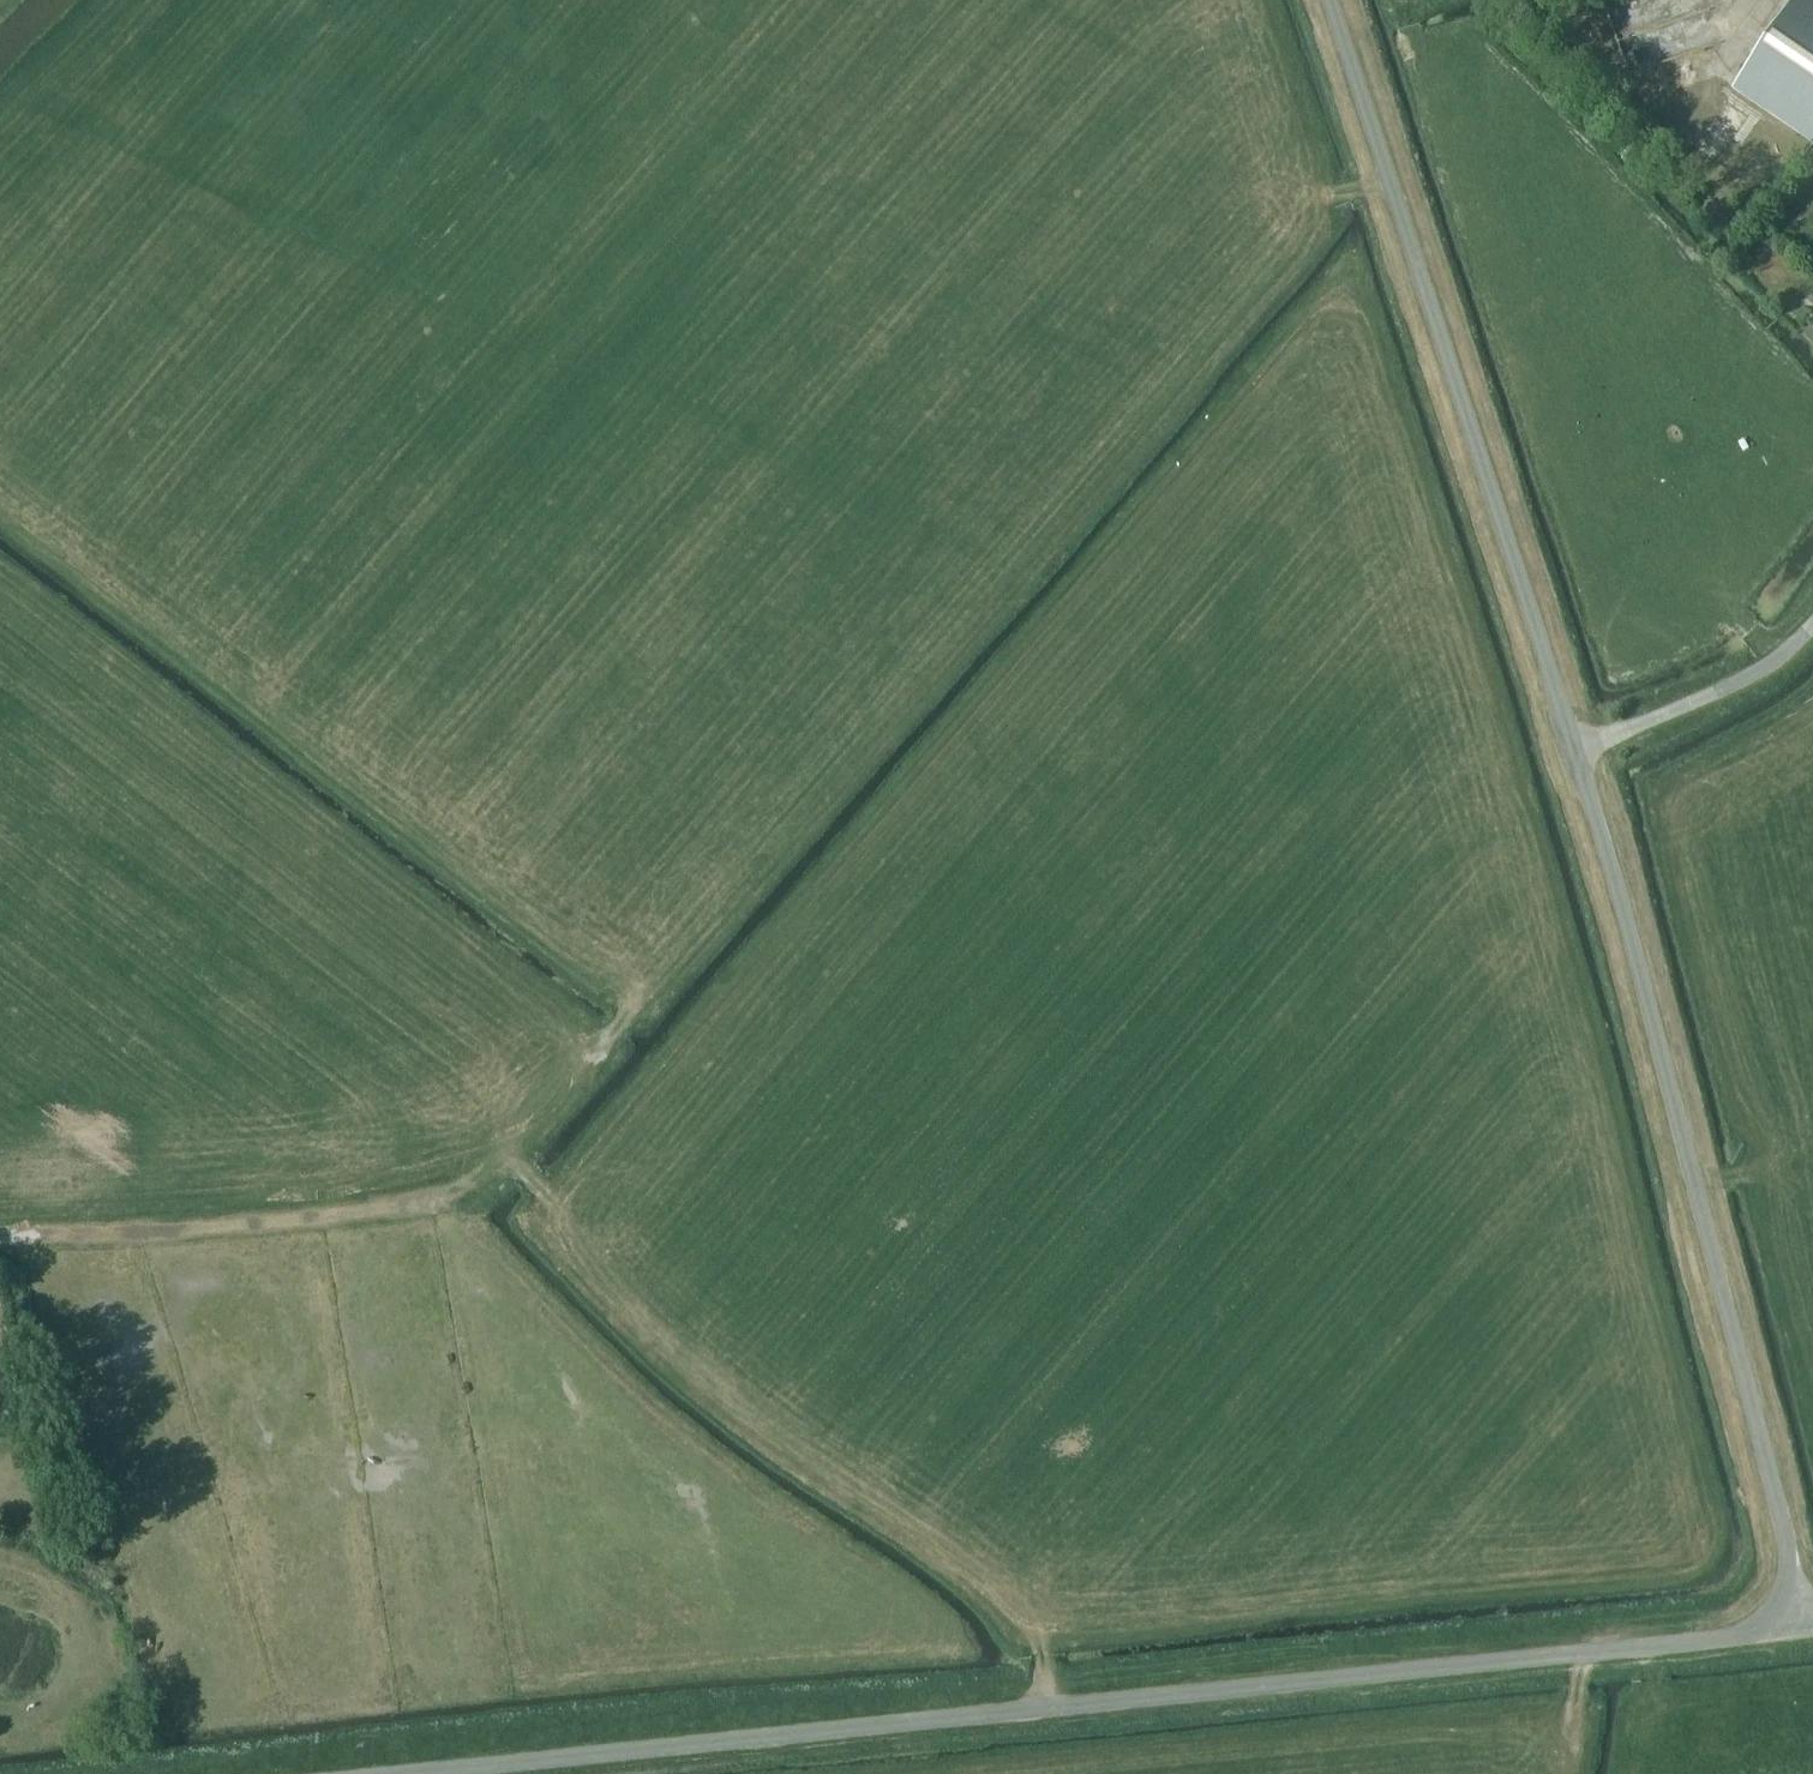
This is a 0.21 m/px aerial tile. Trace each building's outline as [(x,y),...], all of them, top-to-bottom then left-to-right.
[(1733,88),(1812,142),(1812,0),(1793,0),(1733,88)] [(1715,8),(1617,39),(1627,70),(1725,39),(1715,8)]
